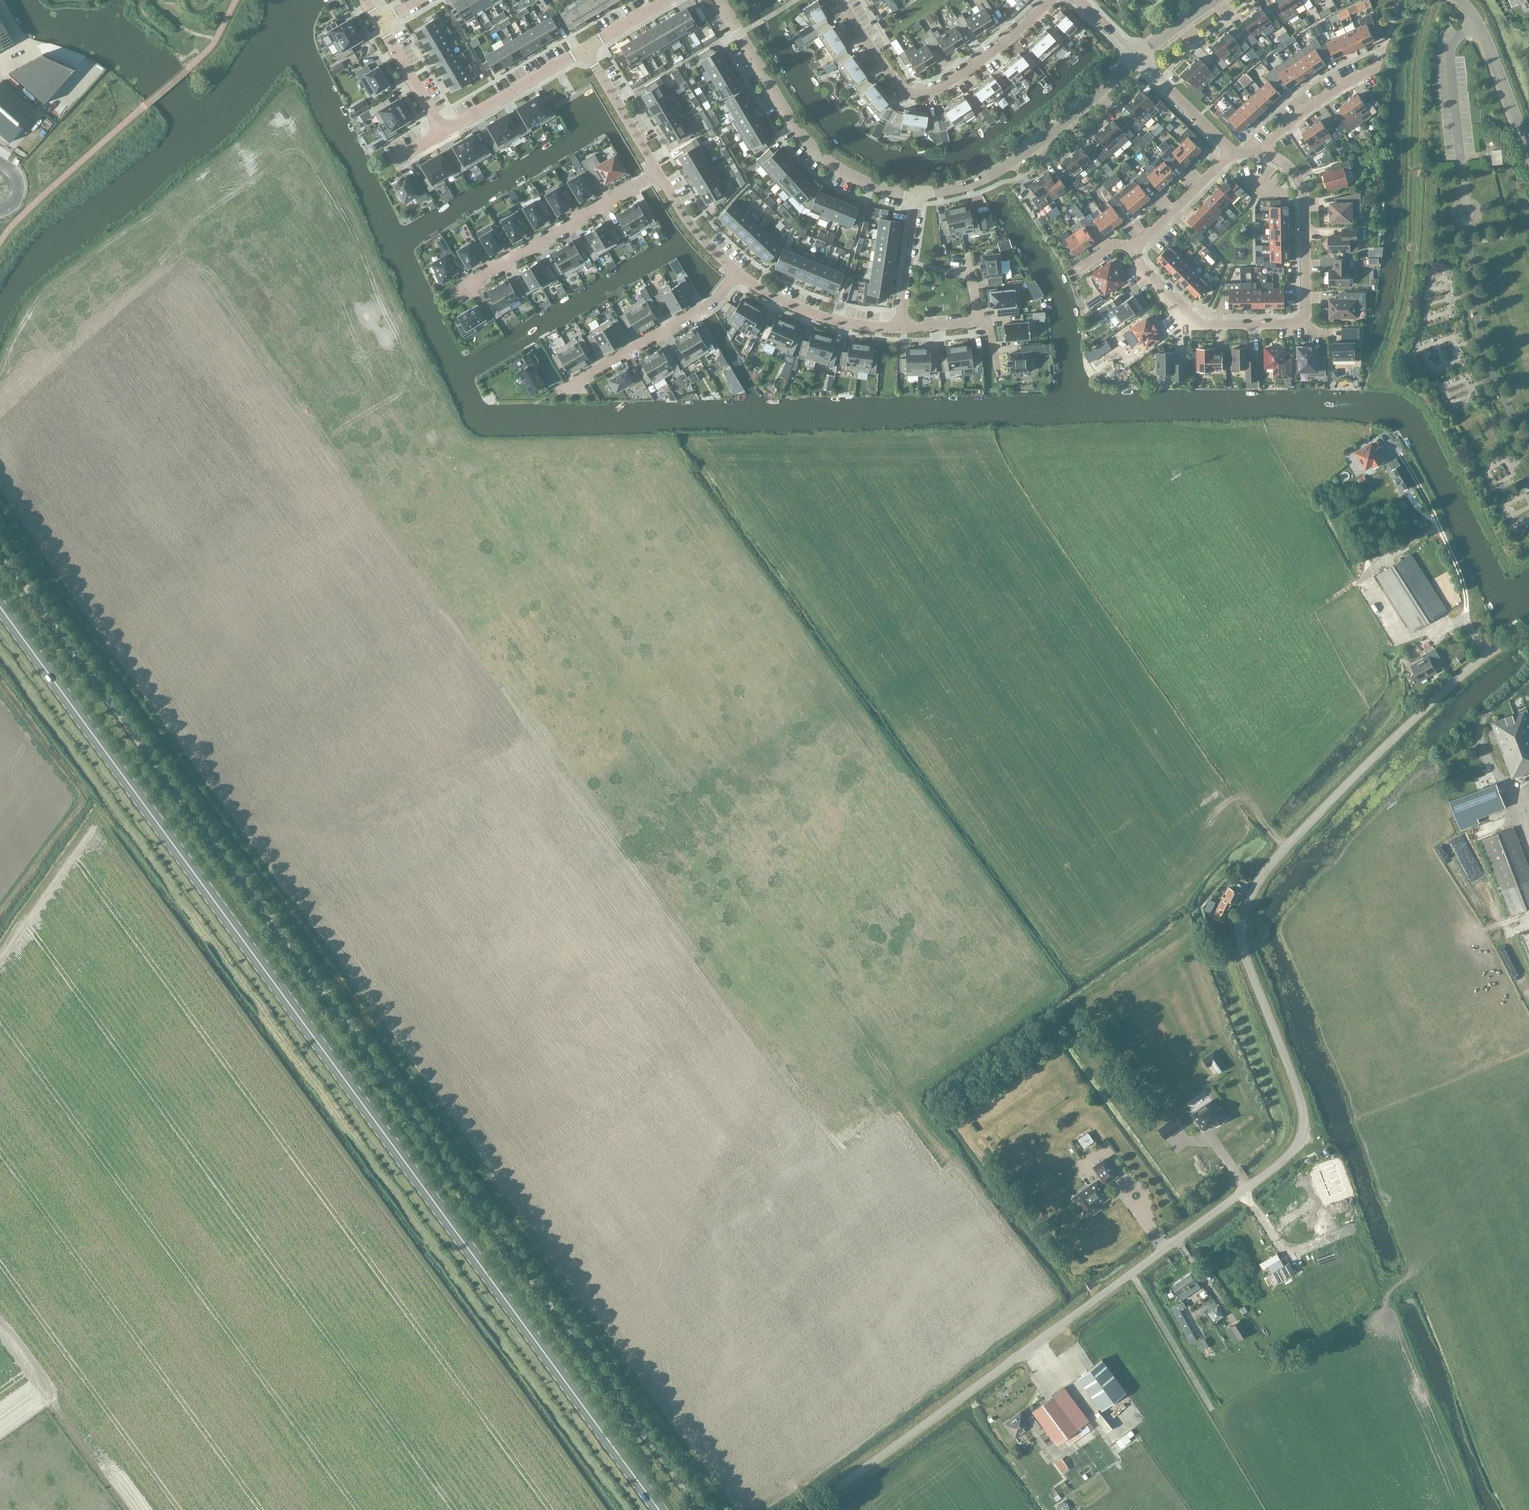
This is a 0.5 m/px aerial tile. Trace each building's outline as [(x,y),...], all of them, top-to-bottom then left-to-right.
[(465,0),(457,0),(453,2),(456,8),(451,11),(458,21),(463,18),(465,22),(475,17),(465,0)] [(478,0),(465,0),(475,17),(475,16),(473,12),(482,7),(478,0)] [(560,13),(569,28),(617,0),(582,0),(560,13)] [(803,12),(802,12),(800,13),(800,15),(803,18),(804,19),(806,21),(807,22),(810,24),(811,25),(815,30),(827,23),(824,17),(828,15),(826,12),(826,11),(826,10),(826,8),(825,7),(825,5),(824,4),(825,4),(825,3),(823,4),(821,0),(818,0),(802,9),(803,12)] [(974,14),(984,30),(994,24),(987,13),(992,10),(986,0),(985,0),(976,6),(979,11),(974,14)] [(1289,20),(1298,15),(1295,9),(1290,0),(1277,0),(1282,10),(1277,13),(1283,24),(1289,20)] [(1295,9),(1304,4),(1307,10),(1313,6),(1310,0),(1290,0),(1295,9)] [(1519,4),(1521,3),(1524,11),(1528,10),(1528,0),(1517,0),(1519,4)] [(686,8),(676,14),(686,31),(689,35),(701,28),(699,24),(702,21),(696,10),(689,14),(686,8)] [(926,14),(933,21),(939,15),(931,8),(926,14)] [(1251,14),(1263,30),(1266,35),(1281,25),(1273,15),(1268,19),(1261,8),(1257,11),(1256,10),(1251,14)] [(1057,25),(1053,29),(1063,40),(1068,35),(1069,34),(1072,34),(1075,33),(1078,31),(1080,29),(1082,27),(1080,25),(1078,24),(1074,23),(1072,22),(1060,11),(1060,12),(1059,13),(1058,14),(1058,16),(1057,17),(1057,19),(1054,22),(1057,25)] [(417,31),(415,32),(419,39),(421,38),(424,43),(442,32),(441,32),(437,24),(440,21),(436,14),(431,16),(434,20),(417,31)] [(667,19),(677,36),(686,31),(676,14),(667,19)] [(984,30),(974,14),(966,19),(962,14),(957,18),(963,29),(968,25),(975,36),(984,30)] [(1263,30),(1251,14),(1246,17),(1247,18),(1243,21),(1250,31),(1245,35),(1252,45),(1258,41),(1254,36),(1263,30)] [(1365,24),(1356,28),(1364,45),(1374,40),(1369,29),(1374,26),(1369,15),(1362,18),(1365,24)] [(14,42),(0,17),(0,50),(14,42)] [(554,22),(551,17),(541,22),(551,38),(560,33),(558,28),(563,25),(560,19),(554,22)] [(963,29),(957,18),(951,21),(954,27),(945,32),(955,48),(965,42),(958,32),(963,29)] [(338,27),(335,21),(324,28),(333,43),(356,30),(355,29),(354,27),(355,26),(352,19),(338,27)] [(667,19),(658,25),(668,42),(677,36),(667,19)] [(551,38),(541,22),(532,28),(542,44),(551,38)] [(818,36),(824,46),(843,34),(843,33),(842,33),(841,32),(840,31),(839,30),(837,28),(836,28),(834,25),(830,28),(827,23),(815,30),(818,36)] [(649,30),(659,47),(668,42),(658,25),(649,30)] [(800,45),(807,42),(800,27),(793,31),(800,45)] [(424,43),(422,44),(426,51),(428,50),(431,55),(449,44),(444,36),(446,34),(446,35),(451,32),(448,28),(441,32),(442,32),(424,43)] [(542,44),(532,28),(523,33),(532,49),(542,44)] [(1364,45),(1356,28),(1346,33),(1354,50),(1364,45)] [(925,33),(927,36),(934,47),(939,44),(946,54),(955,48),(945,32),(940,35),(937,30),(933,33),(931,29),(925,33)] [(1035,36),(1050,52),(1053,55),(1054,54),(1055,52),(1057,48),(1056,47),(1059,44),(1058,44),(1063,40),(1053,29),(1049,33),(1045,30),(1042,32),(1041,33),(1039,33),(1038,34),(1037,35),(1036,36),(1035,36)] [(339,60),(352,52),(353,51),(350,46),(361,39),(356,30),(333,43),(339,52),(335,54),(339,60)] [(639,36),(649,53),(652,57),(662,51),(659,47),(649,30),(639,36)] [(1220,38),(1232,54),(1237,58),(1250,47),(1242,38),(1237,42),(1229,32),(1225,35),(1224,34),(1220,38)] [(532,49),(523,33),(513,39),(523,55),(532,49)] [(1354,50),(1346,33),(1336,38),(1345,54),(1354,50)] [(843,34),(824,46),(831,56),(831,55),(835,61),(847,52),(843,47),(847,45),(845,41),(845,40),(844,38),(844,37),(843,35),(843,34)] [(630,41),(640,58),(649,53),(639,36),(630,41)] [(934,47),(927,36),(922,40),(925,45),(916,51),(926,66),(936,61),(929,50),(934,47)] [(1031,49),(1027,53),(1036,64),(1041,60),(1050,52),(1035,36),(1034,38),(1033,39),(1032,40),(1032,42),(1031,43),(1028,46),(1031,49)] [(1232,54),(1220,38),(1215,42),(1216,43),(1212,47),(1220,56),(1215,60),(1223,70),(1228,65),(1224,60),(1232,54)] [(1294,43),(1290,38),(1285,42),(1288,47),(1294,43)] [(1345,54),(1336,38),(1327,42),(1327,43),(1321,46),(1324,51),(1329,48),(1335,59),(1345,54)] [(431,55),(430,56),(434,62),(435,61),(438,67),(456,56),(456,55),(451,47),(453,46),(454,47),(458,44),(456,39),(449,44),(431,55)] [(523,55),(513,39),(504,45),(514,61),(523,55)] [(628,65),(631,70),(643,62),(640,58),(630,41),(621,47),(624,53),(618,56),(625,67),(628,65)] [(1278,47),(1282,53),(1288,48),(1285,43),(1278,47)] [(1311,43),(1302,49),(1317,70),(1326,64),(1319,54),(1324,51),(1321,46),(1316,50),(1311,43)] [(514,61),(504,45),(495,50),(504,66),(514,61)] [(913,45),(904,51),(898,55),(905,65),(910,62),(917,72),(926,66),(916,51),(913,45)] [(1275,46),(1268,52),(1273,58),(1280,52),(1275,46)] [(724,60),(718,50),(712,53),(709,48),(698,55),(707,70),(724,60)] [(1317,70),(1302,49),(1293,55),(1308,77),(1317,70)] [(504,66),(495,50),(485,56),(488,61),(483,64),(487,71),(492,67),(495,72),(504,66)] [(53,51),(10,74),(56,115),(88,81),(53,51)] [(458,59),(460,58),(461,59),(465,56),(463,51),(456,55),(456,56),(438,67),(437,68),(441,74),(442,73),(446,79),(463,68),(463,67),(458,59)] [(838,66),(839,68),(839,70),(840,75),(842,78),(863,62),(862,62),(861,61),(860,60),(859,59),(858,58),(856,58),(854,55),(850,57),(847,52),(835,61),(838,66)] [(1036,64),(1027,53),(1022,57),(1019,54),(1016,56),(1014,56),(1013,57),(1012,57),(1010,58),(1009,59),(1008,59),(1023,76),(1032,69),(1031,68),(1036,64)] [(1308,77),(1293,55),(1284,61),(1298,83),(1308,77)] [(1004,72),(999,76),(1008,87),(1013,83),(1013,84),(1014,83),(1021,81),(1025,79),(1023,76),(1008,59),(1007,61),(1006,62),(1005,63),(1005,64),(1004,66),(1001,68),(1004,72)] [(1194,61),(1190,65),(1204,80),(1211,72),(1216,77),(1221,72),(1212,63),(1208,67),(1199,59),(1195,62),(1194,61)] [(712,79),(729,69),(724,60),(707,70),(712,79)] [(1298,83),(1284,61),(1275,67),(1275,68),(1270,71),(1277,82),(1282,78),(1289,89),(1298,83)] [(863,63),(863,62),(842,78),(842,79),(844,81),(847,82),(851,83),(852,85),(856,90),(868,81),(864,76),(868,73),(866,70),(865,69),(865,67),(864,66),(863,64),(863,63)] [(463,68),(446,79),(444,80),(448,86),(449,85),(453,90),(470,80),(465,71),(467,70),(468,71),(473,68),(470,63),(463,67),(463,68)] [(1204,80),(1190,65),(1186,70),(1186,71),(1183,74),(1192,83),(1188,87),(1200,100),(1205,95),(1201,92),(1205,88),(1200,84),(1204,80)] [(359,79),(364,76),(370,86),(365,89),(369,96),(376,92),(376,93),(377,93),(377,92),(388,86),(389,86),(389,85),(378,67),(379,67),(378,66),(376,67),(376,68),(369,72),(366,66),(355,72),(359,79)] [(718,88),(735,78),(729,69),(712,79),(718,88)] [(1268,81),(1260,88),(1273,102),(1281,95),(1273,86),(1277,82),(1270,71),(1264,76),(1268,81)] [(1245,81),(1250,77),(1247,73),(1242,77),(1245,81)] [(1008,87),(999,76),(994,79),(992,76),(988,78),(987,78),(985,79),(984,79),(982,80),(981,81),(981,80),(994,98),(996,102),(999,99),(1001,96),(999,95),(1003,92),(1003,91),(1008,87)] [(631,80),(628,82),(632,89),(645,82),(642,77),(633,83),(631,80)] [(660,77),(645,86),(648,92),(642,95),(648,105),(665,95),(669,92),(660,77)] [(740,88),(735,78),(718,88),(713,90),(719,100),(740,88)] [(975,93),(971,97),(979,109),(984,105),(994,98),(981,80),(980,81),(981,81),(979,82),(978,83),(977,84),(977,86),(976,87),(973,90),(975,93)] [(0,82),(0,133),(10,142),(37,112),(2,81),(0,82)] [(860,95),(867,104),(885,90),(884,90),(883,89),(882,88),(880,87),(879,86),(877,86),(875,83),(871,86),(868,81),(856,90),(860,95)] [(1234,85),(1239,90),(1243,86),(1238,81),(1234,85)] [(1273,102),(1260,88),(1252,95),(1265,110),(1273,102)] [(748,100),(742,90),(725,100),(731,110),(748,100)] [(885,90),(867,104),(875,113),(880,120),(887,123),(894,110),(889,108),(886,104),(890,101),(887,98),(887,96),(887,95),(886,93),(885,92),(884,91),(885,90)] [(1134,99),(1148,113),(1155,105),(1163,112),(1167,108),(1158,99),(1154,103),(1142,92),(1139,95),(1138,94),(1134,99)] [(665,95),(648,105),(653,114),(670,104),(665,95)] [(1265,110),(1252,95),(1244,103),(1257,117),(1265,110)] [(1354,97),(1349,101),(1363,121),(1364,121),(1365,121),(1371,117),(1371,116),(1378,111),(1370,101),(1365,105),(1358,95),(1354,98),(1354,97)] [(952,100),(964,119),(974,113),(973,112),(979,109),(971,97),(965,100),(963,96),(959,98),(958,99),(956,99),(955,99),(954,100),(952,101),(952,100)] [(538,121),(540,125),(556,116),(549,105),(544,108),(537,97),(528,102),(527,102),(538,121)] [(1140,129),(1148,121),(1152,117),(1148,113),(1134,99),(1129,103),(1130,104),(1127,108),(1136,116),(1131,121),(1140,129)] [(381,123),(404,110),(403,109),(398,100),(386,107),(383,102),(369,110),(372,116),(376,114),(381,123)] [(753,109),(748,100),(731,110),(736,119),(753,109)] [(964,119),(952,100),(951,101),(952,101),(950,102),(949,103),(948,104),(947,106),(947,107),(943,109),(946,113),(942,116),(937,117),(940,131),(947,130),(954,125),(954,126),(964,119)] [(1363,121),(1349,101),(1344,104),(1340,108),(1347,118),(1337,124),(1344,134),(1363,121)] [(538,121),(527,102),(527,103),(518,108),(524,120),(519,123),(526,134),(531,130),(529,126),(538,121)] [(1257,117),(1244,103),(1236,110),(1249,124),(1257,117)] [(670,104),(653,114),(659,123),(676,113),(670,104)] [(718,119),(721,117),(715,108),(712,111),(718,119)] [(894,110),(887,123),(882,132),(888,135),(889,134),(899,136),(901,129),(913,130),(916,108),(916,109),(914,109),(913,109),(910,109),(908,109),(908,110),(904,109),(903,114),(899,113),(894,110)] [(916,108),(913,130),(912,138),(922,139),(923,132),(924,132),(933,133),(935,144),(942,142),(940,132),(937,117),(931,118),(926,117),(927,113),(923,112),(921,110),(919,109),(916,109),(916,108)] [(738,131),(759,119),(753,109),(736,119),(732,121),(738,131)] [(404,110),(381,123),(381,124),(385,121),(388,126),(381,130),(382,132),(381,133),(385,139),(386,138),(387,140),(399,133),(396,127),(409,120),(404,111),(404,110)] [(1249,124),(1236,110),(1229,117),(1224,112),(1219,118),(1228,127),(1232,123),(1241,132),(1249,124)] [(676,113),(659,123),(664,132),(681,122),(676,113)] [(498,120),(497,120),(511,143),(526,134),(519,123),(514,126),(507,115),(498,120)] [(764,128),(759,119),(738,131),(743,140),(764,128)] [(496,152),(511,143),(497,120),(497,121),(488,126),(495,138),(489,141),(496,152)] [(670,142),(676,139),(679,144),(690,137),(687,132),(691,130),(685,120),(681,122),(664,132),(670,142)] [(1109,123),(1104,127),(1121,147),(1134,135),(1126,126),(1121,130),(1113,121),(1109,124),(1109,123)] [(1311,127),(1322,142),(1331,136),(1334,142),(1344,134),(1337,124),(1328,131),(1320,121),(1316,124),(1316,123),(1311,127)] [(648,132),(650,136),(658,131),(656,127),(648,132)] [(1121,147),(1104,127),(1099,131),(1100,132),(1096,135),(1105,145),(1100,149),(1108,158),(1121,147)] [(1311,157),(1317,153),(1326,147),(1322,142),(1311,127),(1306,130),(1307,130),(1302,133),(1309,143),(1304,147),(1311,157)] [(770,138),(764,128),(743,140),(749,150),(753,147),(756,153),(767,146),(764,141),(770,138)] [(1188,128),(1183,133),(1180,136),(1185,140),(1180,145),(1194,158),(1198,154),(1202,150),(1193,141),(1197,137),(1188,128)] [(463,140),(463,141),(476,163),(491,154),(485,143),(480,146),(472,133),(465,137),(466,139),(464,140),(463,140)] [(1344,150),(1354,143),(1350,136),(1339,143),(1344,150)] [(476,163),(463,141),(462,141),(453,147),(460,158),(455,161),(461,172),(476,163)] [(692,141),(681,148),(684,153),(679,156),(684,166),(701,156),(692,141)] [(421,159),(445,148),(442,142),(405,159),(411,170),(417,167),(413,157),(419,155),(421,159)] [(1177,149),(1172,145),(1164,152),(1173,161),(1177,157),(1186,166),(1190,162),(1194,158),(1180,145),(1177,149)] [(1072,153),(1084,169),(1088,174),(1102,164),(1094,154),(1089,158),(1082,148),(1078,151),(1077,150),(1072,153)] [(766,172),(784,156),(778,149),(773,153),(769,149),(756,161),(766,172)] [(1491,151),(1493,164),(1493,165),(1503,164),(1502,150),(1491,151)] [(1151,164),(1156,169),(1169,183),(1173,179),(1173,178),(1177,175),(1168,166),(1173,161),(1164,152),(1151,164)] [(1084,169),(1072,153),(1067,157),(1068,158),(1064,161),(1072,171),(1067,175),(1077,189),(1083,185),(1080,181),(1084,178),(1080,173),(1084,169)] [(432,159),(431,159),(444,182),(445,182),(442,177),(451,172),(454,177),(459,173),(453,162),(448,165),(441,154),(432,159)] [(614,156),(600,165),(594,155),(582,161),(596,185),(603,181),(605,183),(624,172),(623,170),(624,169),(621,163),(619,164),(614,156)] [(701,156),(684,166),(690,175),(706,165),(701,156)] [(792,164),(784,156),(766,172),(774,180),(792,164)] [(444,182),(431,159),(430,160),(431,160),(421,165),(428,177),(423,180),(429,191),(444,182)] [(1103,164),(1109,172),(1115,167),(1108,159),(1103,164)] [(1334,171),(1323,174),(1328,190),(1348,184),(1344,169),(1351,167),(1349,160),(1332,165),(1334,171)] [(799,172),(792,164),(774,180),(781,189),(799,172)] [(706,165),(690,175),(695,184),(712,175),(706,165)] [(1169,183),(1156,169),(1148,176),(1144,171),(1139,176),(1147,185),(1152,181),(1160,190),(1164,186),(1164,187),(1169,183)] [(723,176),(730,186),(738,181),(732,171),(723,176)] [(807,181),(799,172),(781,189),(789,198),(793,195),(807,181)] [(1039,178),(1050,194),(1053,200),(1068,190),(1058,175),(1052,179),(1049,173),(1045,175),(1044,174),(1039,178)] [(423,206),(405,175),(388,184),(404,217),(423,206)] [(595,187),(588,176),(583,179),(580,175),(568,182),(580,201),(587,197),(587,196),(591,193),(589,190),(595,187)] [(712,175),(695,184),(701,194),(718,184),(717,183),(712,175)] [(1139,176),(1134,180),(1126,186),(1142,206),(1147,202),(1146,202),(1150,198),(1142,189),(1147,185),(1139,176)] [(1045,198),(1050,194),(1039,178),(1033,181),(1034,182),(1030,185),(1037,195),(1032,199),(1039,209),(1048,203),(1045,198)] [(1098,181),(1104,189),(1108,186),(1102,178),(1098,181)] [(718,184),(701,194),(706,203),(712,200),(715,205),(726,199),(723,193),(727,191),(721,181),(717,183),(718,184)] [(815,190),(807,181),(793,195),(804,207),(812,196),(810,194),(815,190)] [(1248,194),(1243,190),(1236,182),(1231,187),(1226,182),(1219,190),(1232,203),(1240,195),(1244,199),(1248,194)] [(1142,206),(1126,186),(1118,193),(1113,197),(1120,207),(1125,203),(1133,213),(1137,209),(1137,210),(1142,206)] [(561,193),(558,188),(546,195),(558,215),(565,210),(564,209),(569,207),(567,204),(572,200),(566,190),(561,193)] [(1219,190),(1211,197),(1224,210),(1229,215),(1233,212),(1228,207),(1232,203),(1219,190)] [(819,213),(827,195),(817,191),(815,198),(812,196),(804,207),(819,213)] [(1331,216),(1332,222),(1338,221),(1338,223),(1345,223),(1345,221),(1352,221),(1351,212),(1360,212),(1361,212),(1361,193),(1334,198),(1334,199),(1335,204),(1331,204),(1331,209),(1330,209),(1330,210),(1331,210),(1331,215),(1331,216)] [(829,222),(831,218),(837,199),(827,195),(819,213),(820,213),(818,218),(829,222)] [(1111,206),(1103,213),(1114,228),(1119,224),(1123,221),(1115,211),(1120,207),(1113,197),(1107,201),(1111,206)] [(1211,197),(1203,205),(1216,218),(1221,223),(1224,219),(1220,215),(1224,210),(1211,197)] [(840,222),(847,203),(837,199),(831,218),(840,222)] [(1281,200),(1270,201),(1270,207),(1269,207),(1269,213),(1263,213),(1263,218),(1288,217),(1288,206),(1281,207),(1281,200)] [(550,214),(544,203),(538,206),(536,201),(524,208),(535,228),(543,224),(542,223),(547,220),(545,217),(550,214)] [(732,202),(719,216),(726,223),(740,209),(732,202)] [(1059,202),(1050,205),(1052,212),(1061,209),(1059,202)] [(636,203),(626,209),(641,233),(656,224),(647,208),(641,211),(636,203)] [(858,208),(847,203),(840,222),(856,228),(861,216),(856,214),(858,208)] [(1216,218),(1203,205),(1195,213),(1209,226),(1216,218)] [(968,206),(956,208),(961,230),(962,234),(973,232),(973,233),(980,231),(976,213),(970,215),(968,206)] [(961,230),(956,208),(945,211),(947,220),(941,221),(944,235),(950,233),(950,232),(961,230)] [(1099,208),(1091,214),(1095,219),(1103,213),(1099,208)] [(641,233),(626,209),(616,215),(621,223),(616,226),(624,241),(630,238),(630,239),(641,233)] [(740,209),(726,223),(734,231),(748,217),(740,209)] [(1114,228),(1103,213),(1095,219),(1091,214),(1085,217),(1093,228),(1098,224),(1105,234),(1109,231),(1110,231),(1114,228)] [(1192,233),(1196,237),(1201,242),(1204,238),(1199,234),(1200,233),(1201,234),(1209,226),(1195,213),(1188,221),(1197,229),(1192,233)] [(528,227),(521,216),(516,219),(513,214),(501,221),(513,241),(520,237),(520,236),(524,233),(522,230),(528,227)] [(880,216),(878,230),(897,232),(899,218),(880,216)] [(748,217),(734,231),(742,239),(756,224),(748,217)] [(1093,228),(1085,217),(1080,221),(1084,227),(1075,233),(1086,248),(1090,245),(1095,242),(1088,232),(1093,228)] [(1269,218),(1270,229),(1288,228),(1288,217),(1269,218)] [(1227,228),(1231,224),(1228,220),(1223,224),(1227,228)] [(604,223),(594,228),(608,251),(617,245),(616,243),(621,240),(614,228),(609,231),(604,223)] [(756,224),(742,239),(750,246),(764,232),(756,224)] [(829,225),(826,234),(833,236),(836,228),(829,225)] [(1225,230),(1220,225),(1215,231),(1220,235),(1225,230)] [(666,236),(659,226),(655,229),(661,239),(666,236)] [(594,228),(585,234),(590,242),(584,245),(593,261),(599,258),(599,257),(608,251),(594,228)] [(1288,239),(1288,228),(1270,229),(1270,235),(1263,235),(1263,239),(1270,239),(1288,239)] [(505,240),(499,229),(493,233),(492,230),(480,237),(491,254),(498,250),(497,249),(502,246),(500,243),(505,240)] [(1329,236),(1329,252),(1331,252),(1331,253),(1332,254),(1337,254),(1339,253),(1339,252),(1350,251),(1350,242),(1357,242),(1357,229),(1343,229),(1343,236),(1329,236)] [(878,230),(877,239),(896,242),(897,232),(878,230)] [(1067,230),(1063,233),(1057,237),(1064,247),(1069,244),(1076,254),(1080,251),(1081,252),(1086,248),(1075,233),(1070,236),(1067,230)] [(764,232),(750,246),(758,254),(772,240),(764,232)] [(853,244),(856,235),(850,232),(846,241),(853,244)] [(1192,242),(1196,237),(1192,233),(1188,238),(1192,242)] [(443,283),(450,279),(449,277),(457,272),(446,253),(451,250),(443,237),(436,240),(443,251),(439,253),(442,258),(431,264),(436,272),(435,273),(439,283),(442,281),(443,283)] [(875,251),(894,254),(896,242),(877,239),(872,239),(870,250),(875,251)] [(1270,245),(1264,245),(1258,246),(1258,250),(1270,250),(1289,250),(1288,239),(1270,239),(1270,245)] [(772,240),(758,254),(766,261),(780,247),(772,240)] [(572,241),(562,247),(575,270),(586,264),(584,261),(589,258),(582,246),(577,249),(572,241)] [(1174,242),(1157,259),(1165,266),(1178,253),(1182,249),(1174,242)] [(483,253),(476,243),(471,246),(470,244),(458,251),(468,268),(475,263),(475,262),(479,260),(477,257),(483,253)] [(562,247),(552,253),(556,261),(551,265),(558,276),(563,273),(565,276),(575,270),(562,247)] [(1207,255),(1210,252),(1206,247),(1202,251),(1207,255)] [(782,249),(775,267),(784,271),(791,252),(782,249)] [(1284,267),(1289,267),(1289,250),(1270,250),(1270,261),(1264,261),(1264,268),(1271,268),(1277,267),(1284,267)] [(875,251),(873,262),(893,265),(894,254),(875,251)] [(802,257),(791,252),(784,271),(794,275),(802,257)] [(985,255),(981,256),(982,263),(980,264),(981,270),(983,270),(983,278),(989,277),(989,279),(988,279),(989,286),(1001,284),(1001,276),(999,254),(993,254),(993,253),(992,252),(986,253),(985,254),(985,255)] [(1182,257),(1178,253),(1165,266),(1173,274),(1186,261),(1191,256),(1187,252),(1182,257)] [(1218,259),(1214,254),(1210,259),(1214,263),(1218,259)] [(812,261),(802,257),(794,275),(804,279),(812,261)] [(1330,286),(1350,285),(1349,267),(1354,267),(1354,259),(1335,260),(1335,270),(1329,270),(1330,286)] [(1195,260),(1190,265),(1186,261),(1173,274),(1181,282),(1194,268),(1198,264),(1195,260)] [(539,261),(530,266),(540,284),(549,279),(550,281),(556,277),(549,266),(544,269),(539,261)] [(822,265),(812,261),(804,279),(815,283),(822,265)] [(873,262),(872,272),(891,275),(893,265),(873,262)] [(1119,274),(1116,270),(1117,270),(1116,269),(1116,270),(1111,262),(1093,275),(1106,294),(1124,282),(1119,274)] [(832,269),(822,265),(815,283),(825,288),(825,287),(832,269)] [(530,266),(520,272),(525,280),(519,283),(526,295),(532,291),(531,290),(540,284),(530,266)] [(1181,282),(1189,289),(1202,276),(1194,268),(1181,282)] [(832,269),(825,287),(836,292),(843,274),(832,269)] [(872,272),(870,283),(889,285),(891,275),(872,272)] [(1209,284),(1202,276),(1189,289),(1196,297),(1205,288),(1209,292),(1213,289),(1209,284)] [(1262,276),(1262,289),(1263,308),(1274,307),(1273,289),(1273,282),(1267,282),(1267,276),(1262,276)] [(686,293),(691,290),(684,278),(679,281),(680,283),(671,289),(681,307),(691,301),(686,293)] [(853,280),(847,278),(843,291),(849,293),(853,280)] [(497,285),(511,308),(509,304),(518,299),(519,299),(524,296),(518,284),(512,287),(508,279),(497,285)] [(889,285),(870,283),(865,282),(863,296),(875,298),(876,295),(888,296),(889,285)] [(1252,308),(1251,289),(1251,283),(1240,283),(1241,289),(1241,308),(1252,308)] [(1251,283),(1251,289),(1252,308),(1263,308),(1262,289),(1256,289),(1256,283),(1251,283)] [(497,285),(487,292),(492,300),(486,303),(496,318),(502,315),(501,314),(511,308),(497,285)] [(671,289),(668,285),(659,290),(660,293),(655,296),(661,307),(667,304),(672,312),(681,307),(671,289)] [(988,299),(990,299),(991,308),(997,307),(998,315),(1018,313),(1017,305),(1015,305),(1013,289),(997,291),(997,289),(987,290),(988,299)] [(1241,308),(1241,289),(1230,289),(1230,291),(1223,291),(1224,296),(1230,296),(1230,308),(1241,308)] [(1273,289),(1274,307),(1285,307),(1284,289),(1273,289)] [(1352,300),(1330,301),(1330,312),(1332,312),(1335,315),(1336,318),(1357,317),(1357,309),(1365,309),(1365,293),(1352,293),(1352,300)] [(1121,324),(1143,309),(1134,296),(1123,303),(1119,297),(1106,306),(1110,312),(1112,310),(1121,324)] [(651,298),(646,301),(644,298),(634,304),(647,327),(657,321),(653,313),(658,309),(651,298)] [(738,329),(741,325),(751,306),(741,299),(737,307),(731,304),(724,316),(729,319),(727,322),(738,329)] [(724,316),(731,304),(727,302),(717,311),(724,316)] [(485,319),(488,324),(495,320),(486,306),(480,310),(477,304),(457,316),(466,331),(485,319)] [(647,327),(634,304),(623,310),(625,313),(620,316),(627,328),(632,325),(637,333),(647,327)] [(761,312),(751,306),(741,325),(749,330),(749,331),(755,335),(762,323),(757,320),(761,312)] [(611,321),(610,319),(600,325),(613,347),(623,341),(618,333),(623,330),(616,318),(611,321)] [(775,348),(786,323),(776,318),(772,327),(766,324),(759,341),(775,348)] [(1138,339),(1140,342),(1141,341),(1146,348),(1158,340),(1154,333),(1156,332),(1155,330),(1156,329),(1154,325),(1152,326),(1147,318),(1131,329),(1133,332),(1132,333),(1136,340),(1138,339)] [(1028,322),(1003,325),(1005,341),(1030,339),(1028,322)] [(786,323),(775,348),(792,355),(799,339),(793,336),(797,327),(786,323)] [(613,347),(600,325),(591,330),(592,333),(587,336),(593,348),(599,345),(604,353),(613,347)] [(695,328),(685,334),(699,358),(715,349),(705,333),(700,336),(695,328)] [(1360,344),(1360,329),(1345,329),(1345,343),(1333,343),(1333,361),(1357,360),(1357,344),(1360,344)] [(798,358),(815,362),(823,336),(812,333),(809,342),(803,340),(798,358)] [(699,358),(685,334),(675,340),(680,348),(674,352),(684,367),(699,358)] [(823,336),(815,362),(833,367),(838,350),(832,348),(834,339),(823,336)] [(576,338),(565,344),(579,367),(589,361),(585,353),(590,350),(583,338),(578,341),(576,338)] [(1090,362),(1112,348),(1107,340),(1085,354),(1090,362)] [(1133,341),(1121,346),(1126,358),(1137,353),(1133,341)] [(846,366),(846,370),(857,372),(861,344),(849,343),(848,352),(842,351),(840,365),(846,366)] [(579,367),(565,344),(555,350),(558,353),(552,357),(559,368),(564,365),(569,373),(579,367)] [(861,344),(857,372),(875,374),(878,356),(871,355),(872,346),(861,344)] [(1020,353),(1009,354),(1010,360),(1008,361),(1008,366),(1010,366),(1011,372),(1030,371),(1029,354),(1043,353),(1043,344),(1020,346),(1020,353)] [(969,345),(957,346),(961,369),(982,366),(982,353),(971,354),(969,345)] [(947,357),(941,358),(943,372),(949,371),(950,375),(962,373),(957,346),(946,348),(947,357)] [(1297,359),(1299,359),(1300,371),(1310,371),(1310,376),(1326,376),(1325,356),(1317,356),(1317,348),(1315,348),(1310,348),(1306,349),(1306,347),(1297,347),(1297,359)] [(1248,348),(1233,349),(1233,369),(1246,369),(1247,381),(1256,381),(1256,361),(1248,361),(1248,348)] [(1284,348),(1265,348),(1266,368),(1274,368),(1274,378),(1291,377),(1291,362),(1284,362),(1284,348)] [(661,349),(650,355),(664,379),(680,369),(671,354),(665,357),(661,349)] [(906,358),(900,358),(900,372),(906,372),(906,376),(918,376),(918,349),(906,349),(906,358)] [(929,349),(918,349),(918,376),(930,375),(930,371),(936,371),(936,358),(930,358),(929,349)] [(1214,349),(1197,349),(1197,371),(1214,371),(1214,370),(1222,370),(1222,357),(1214,357),(1214,349)] [(533,350),(512,362),(530,393),(545,384),(535,367),(541,364),(533,350)] [(1164,354),(1157,354),(1157,374),(1172,374),(1172,380),(1186,380),(1186,364),(1174,365),(1173,353),(1164,353),(1164,354)] [(650,355),(640,361),(645,369),(640,372),(649,388),(664,379),(650,355)] [(789,372),(794,360),(787,357),(782,370),(789,372)] [(690,371),(694,378),(700,374),(696,367),(690,371)] [(626,369),(608,380),(615,393),(621,389),(623,393),(633,387),(635,390),(644,384),(637,373),(631,377),(626,369)] [(1469,379),(1450,391),(1456,401),(1475,389),(1469,379)] [(1354,453),(1365,471),(1372,466),(1373,468),(1385,461),(1377,449),(1381,446),(1377,440),(1373,442),(1372,442),(1354,453)] [(1392,470),(1391,471),(1396,478),(1394,479),(1397,485),(1399,484),(1403,491),(1413,485),(1401,465),(1392,470)] [(1412,632),(1447,610),(1411,554),(1377,576),(1412,632)] [(1360,566),(1366,563),(1364,556),(1357,558),(1360,566)] [(1433,667),(1441,663),(1436,654),(1437,653),(1435,649),(1423,655),(1425,659),(1412,666),(1415,672),(1413,673),(1412,675),(1411,677),(1413,679),(1415,680),(1417,680),(1419,679),(1420,680),(1436,672),(1433,667)] [(1528,714),(1527,710),(1492,723),(1512,778),(1528,772),(1528,714)] [(1457,798),(1450,801),(1460,830),(1479,822),(1478,818),(1506,807),(1497,783),(1481,790),(1472,793),(1457,798)] [(1502,890),(1512,915),(1528,909),(1528,868),(1514,828),(1483,839),(1502,890)] [(1472,876),(1482,872),(1476,857),(1466,860),(1472,876)] [(1236,904),(1241,894),(1230,890),(1226,899),(1222,897),(1213,918),(1223,922),(1233,902),(1236,904)] [(1185,1104),(1196,1120),(1202,1116),(1203,1117),(1207,1114),(1208,1115),(1219,1107),(1212,1097),(1210,1098),(1204,1090),(1185,1104)] [(1090,1127),(1079,1134),(1085,1143),(1096,1136),(1090,1127)] [(1106,1159),(1094,1167),(1102,1178),(1098,1181),(1098,1180),(1088,1188),(1089,1189),(1083,1193),(1084,1195),(1076,1201),(1077,1203),(1076,1204),(1075,1206),(1075,1210),(1079,1211),(1081,1211),(1082,1210),(1087,1217),(1101,1208),(1098,1204),(1109,1197),(1101,1185),(1105,1183),(1106,1183),(1117,1175),(1106,1159)] [(1335,1163),(1318,1170),(1329,1196),(1345,1189),(1335,1163)] [(1181,1300),(1201,1287),(1191,1273),(1172,1286),(1181,1300)] [(1218,1295),(1229,1313),(1234,1310),(1222,1292),(1218,1295)] [(1201,1306),(1206,1314),(1209,1319),(1212,1317),(1215,1321),(1224,1316),(1218,1306),(1213,1299),(1201,1306)] [(1190,1343),(1197,1339),(1180,1310),(1186,1306),(1184,1301),(1172,1308),(1190,1343)] [(1241,1321),(1231,1327),(1226,1330),(1234,1344),(1249,1335),(1241,1321)] [(1200,1350),(1208,1345),(1205,1339),(1196,1344),(1200,1350)] [(1077,1377),(1101,1410),(1125,1392),(1102,1360),(1077,1377)] [(1046,1382),(1051,1381),(1045,1364),(1040,1365),(1046,1382)] [(1057,1445),(1089,1421),(1064,1387),(1032,1411),(1057,1445)] [(1034,1433),(1041,1427),(1032,1415),(1026,1420),(1020,1412),(1004,1424),(1015,1438),(1030,1427),(1034,1433)] [(1121,1432),(1131,1424),(1127,1420),(1118,1427),(1121,1432)] [(1052,1441),(1046,1433),(1041,1438),(1047,1445),(1052,1441)] [(1061,1472),(1068,1467),(1061,1458),(1054,1463),(1061,1472)] [(1064,1494),(1057,1501),(1065,1508),(1071,1501),(1064,1494)]
